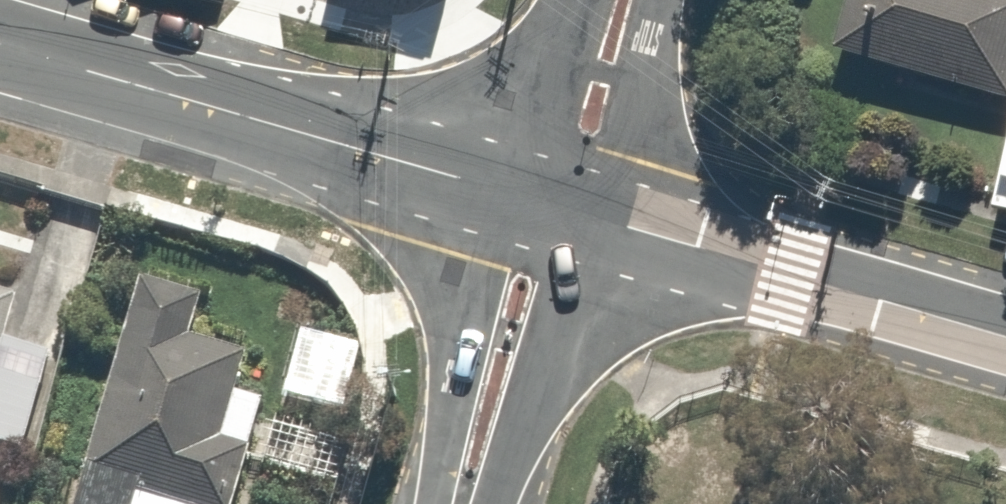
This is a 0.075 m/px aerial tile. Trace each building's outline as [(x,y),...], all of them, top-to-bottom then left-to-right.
[(840,57),(1005,96),(1005,0),(854,0),(840,57)] [(6,339),(20,289),(0,284),(0,451),(28,459),(58,354),(6,339)] [(141,287),(84,503),(237,503),(272,369),(209,352),(221,308),(141,287)] [(23,496),(0,489),(0,503),(20,503),(23,496)]
